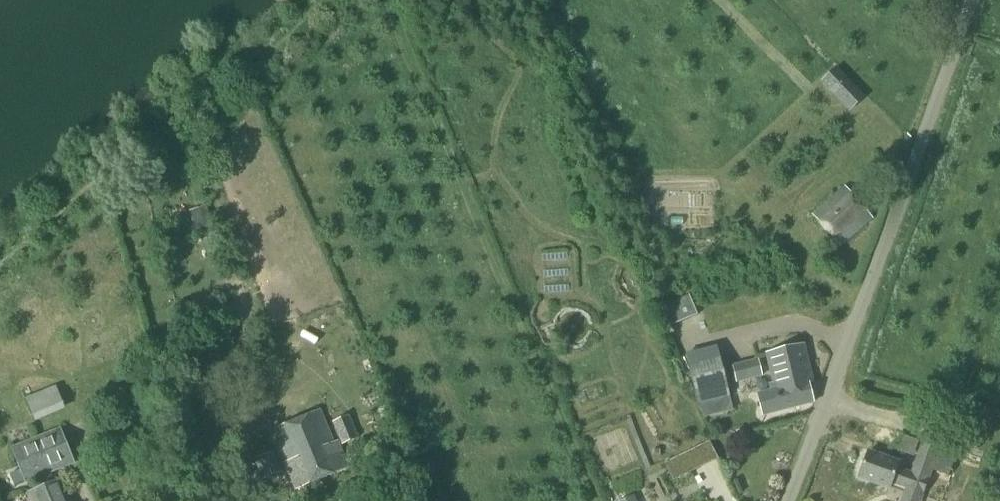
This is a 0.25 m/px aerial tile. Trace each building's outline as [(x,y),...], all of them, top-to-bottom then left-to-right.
[(847,79),(831,94),(849,113),(865,98),(847,79)] [(839,247),(872,218),(845,187),(812,215),(839,247)] [(195,231),(212,226),(206,206),(189,212),(195,231)] [(667,328),(697,315),(688,296),(659,308),(667,328)] [(763,416),(813,403),(808,383),(812,382),(803,345),(766,354),(773,384),(769,385),(770,390),(757,394),(763,416)] [(736,383),(761,377),(757,359),(732,365),(736,383)] [(697,405),(729,397),(721,360),(688,368),(697,405)] [(61,386),(31,398),(39,416),(68,405),(61,386)] [(333,443),(320,411),(275,430),(288,461),(284,463),(295,490),(348,468),(337,441),(333,443)] [(349,420),(348,416),(332,422),(341,445),(364,435),(357,417),(349,420)] [(25,484),(74,464),(59,428),(10,448),(25,484)] [(937,455),(954,461),(963,436),(946,430),(937,455)] [(925,487),(937,455),(920,449),(911,473),(897,468),(899,463),(867,452),(858,478),(890,489),(892,483),(907,489),(909,482),(925,487)] [(261,481),(281,473),(273,452),(253,460),(261,481)] [(698,469),(690,452),(665,464),(673,481),(692,472),(698,469)] [(14,486),(24,482),(20,471),(9,475),(14,486)] [(60,479),(27,493),(31,500),(69,500),(60,479)]
